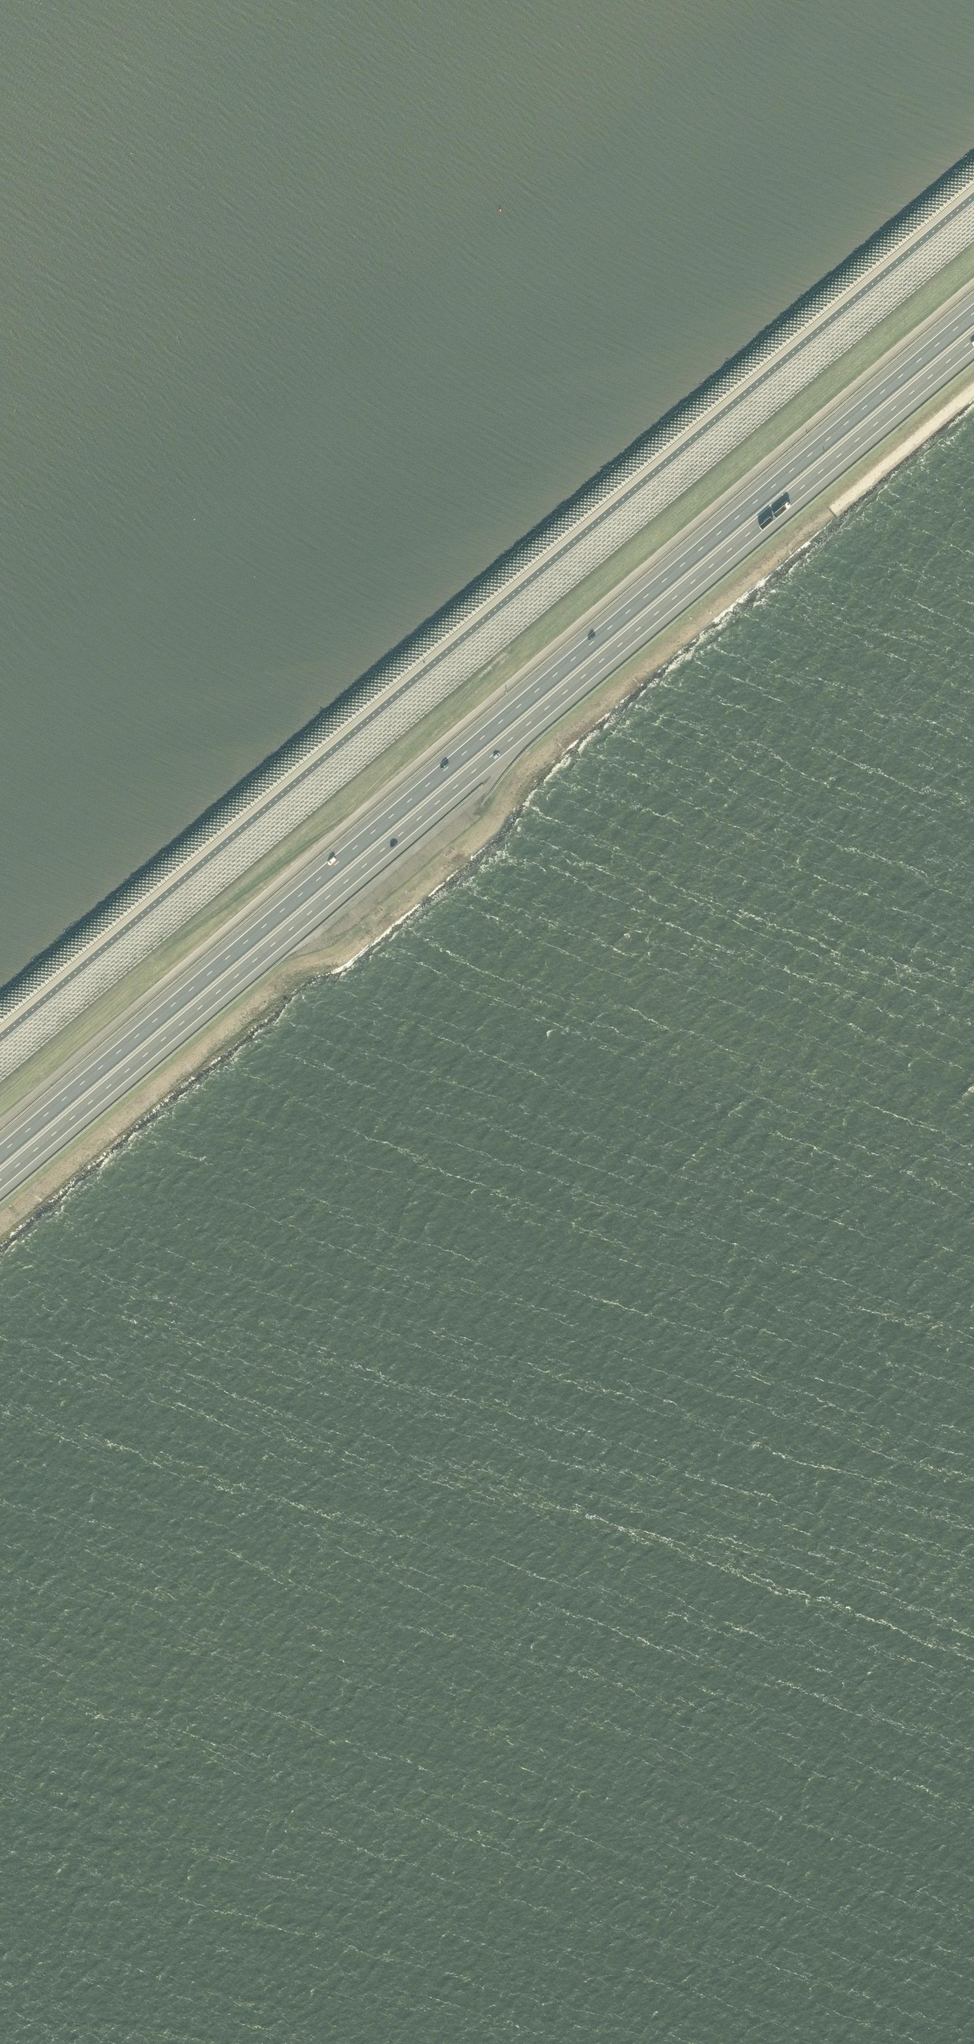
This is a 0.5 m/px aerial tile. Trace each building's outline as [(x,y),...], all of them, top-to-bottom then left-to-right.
[(368,904),(372,910),(381,904),(377,899),(368,904)]
